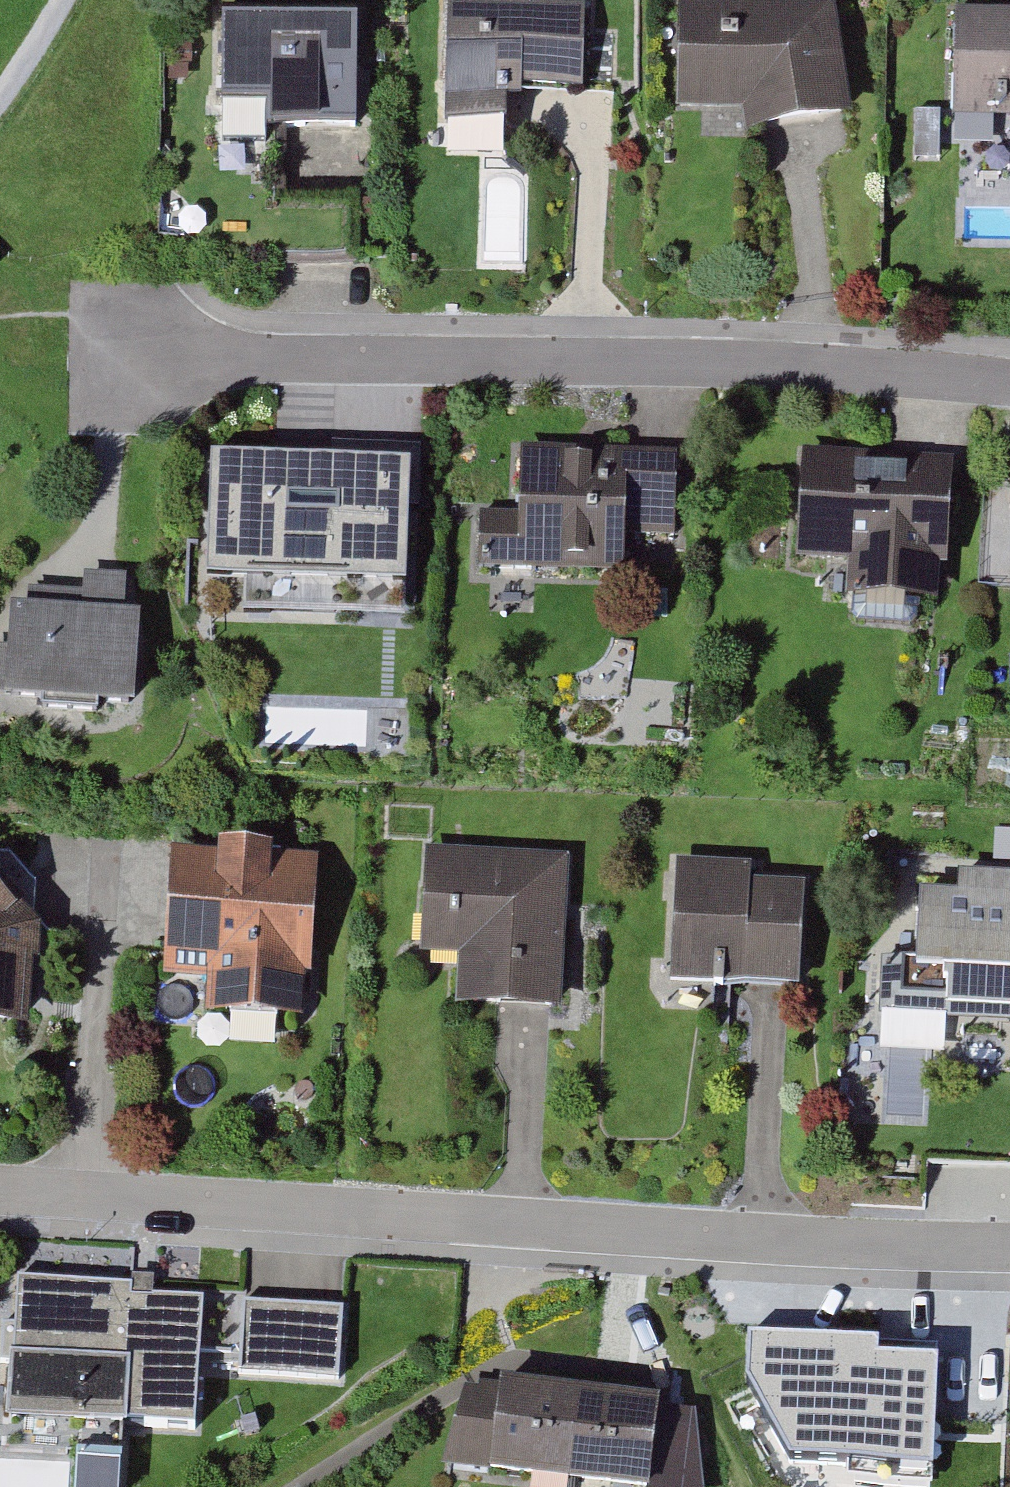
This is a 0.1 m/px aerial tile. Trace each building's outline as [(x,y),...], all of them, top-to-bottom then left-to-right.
[(508,97),(585,96),(587,9),(479,10),(480,2),(438,2),(438,12),(448,12),(446,89),(436,90),(436,126),(507,126),(508,97)] [(751,110),(762,132),(855,119),(840,8),(679,6),(680,109),(751,110)] [(954,12),(952,118),(1003,119),(1003,128),(1009,128),(1009,13),(954,12)] [(273,139),(360,140),(361,31),(223,29),(222,156),(272,157),(273,139)] [(484,529),(482,578),(625,582),(626,545),(680,546),(683,457),(522,453),(520,530),(484,529)] [(924,610),(939,610),(941,580),(955,581),(961,467),(802,459),(796,572),(857,575),(855,628),(923,632),(924,610)] [(335,575),(335,595),(390,595),(390,512),(377,512),(377,469),(233,469),(233,531),(266,531),(266,575),(335,575)] [(101,705),(132,706),(137,617),(122,617),(123,582),(85,580),(84,594),(30,591),(30,606),(7,605),(2,704),(72,708),(72,714),(100,716),(101,705)] [(212,985),(210,1016),(301,1023),(304,977),(314,977),(321,870),(277,867),(278,853),(218,848),(217,860),(175,857),(166,982),(212,985)] [(465,964),(462,1012),(567,1019),(578,865),(429,855),(422,962),(465,964)] [(31,1032),(33,968),(42,968),(44,926),(36,925),(39,891),(15,861),(0,861),(0,1030),(31,1032)] [(678,901),(673,985),(805,993),(812,883),(766,880),(766,870),(667,863),(665,900),(678,901)] [(956,876),(956,895),(921,894),(918,960),(883,958),(880,1020),(1009,1026),(1009,879),(956,876)] [(108,1449),(179,1454),(187,1331),(117,1326),(118,1314),(6,1307),(2,1378),(0,1378),(0,1446),(61,1450),(59,1486),(105,1486),(108,1449)] [(230,1331),(226,1401),(329,1408),(334,1338),(230,1331)] [(739,1366),(771,1366),(772,1333),(735,1332),(735,1344),(702,1343),(701,1373),(739,1374),(739,1366)] [(785,1486),(922,1486),(925,1374),(773,1369),(769,1441),(787,1442),(785,1486)] [(473,1486),(657,1486),(663,1446),(644,1443),(647,1423),(485,1401),(473,1486)]
